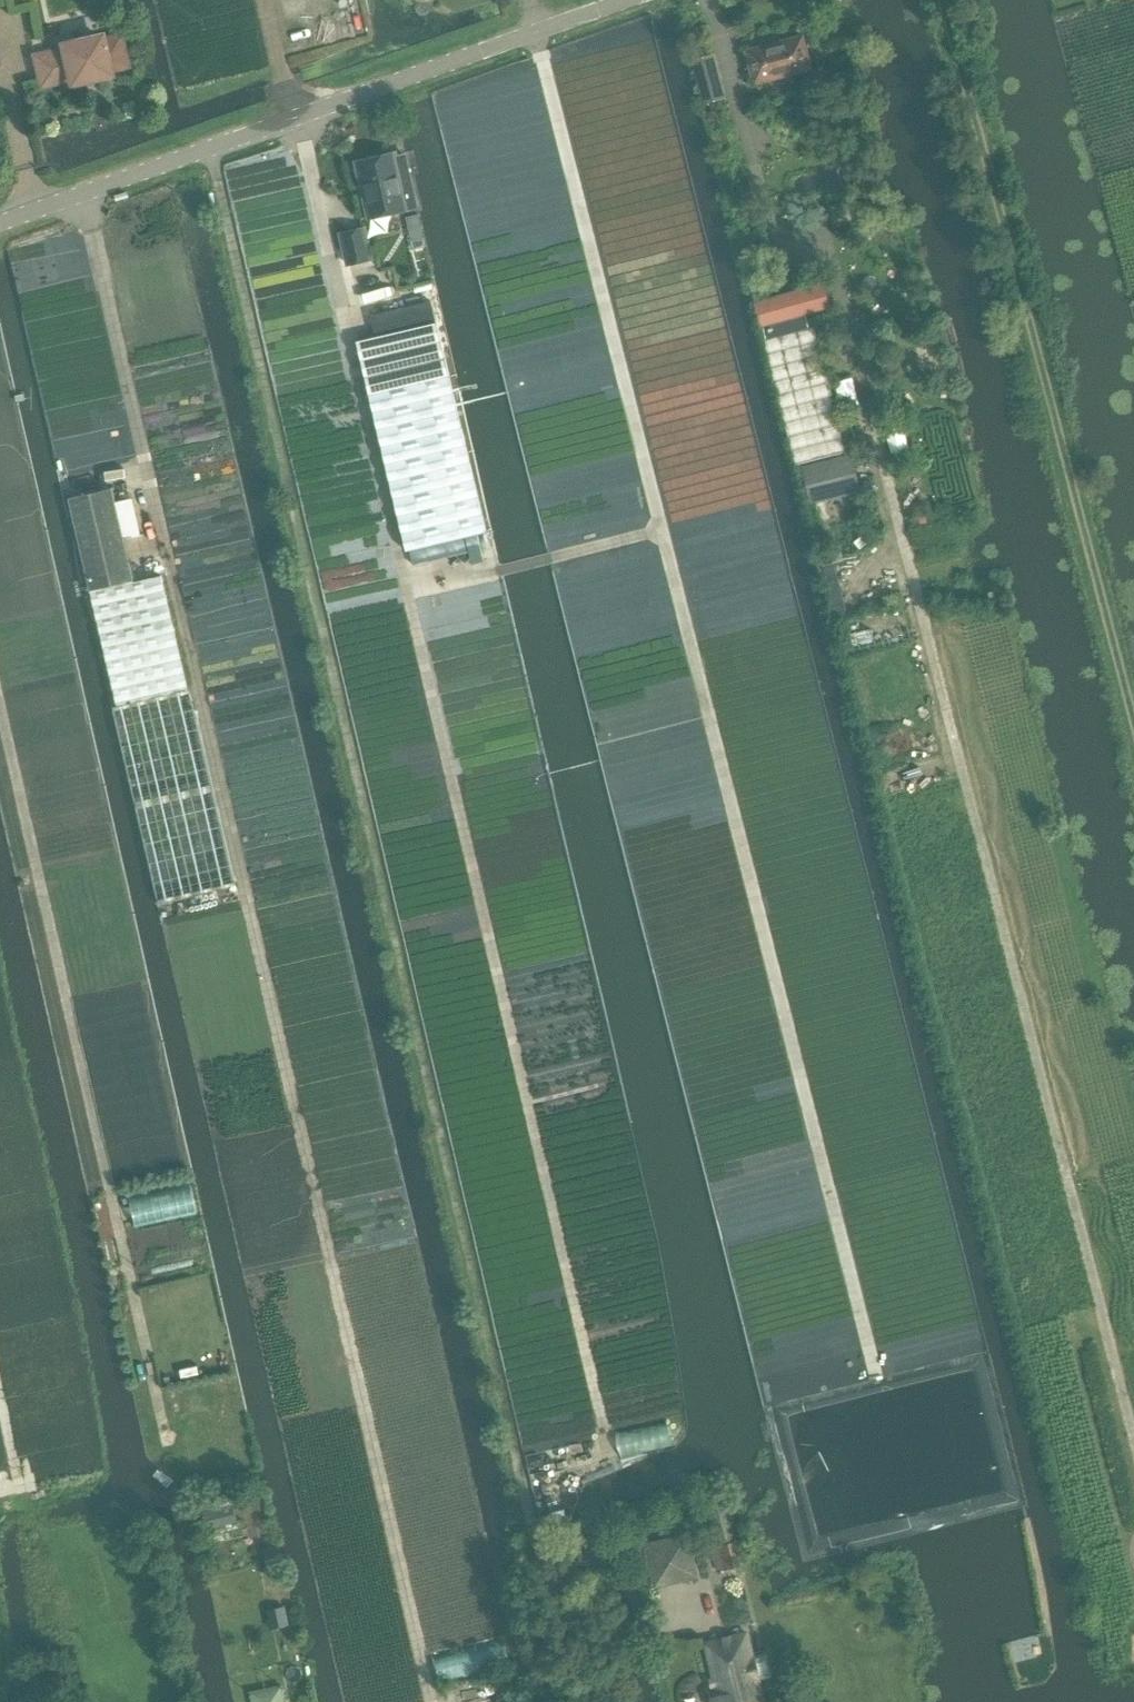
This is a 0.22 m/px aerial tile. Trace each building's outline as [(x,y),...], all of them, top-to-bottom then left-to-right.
[(109,74),(107,70),(126,65),(119,37),(100,41),(100,36),(62,45),(63,50),(35,56),(41,85),(70,79),(71,83),(109,74)] [(780,44),(771,46),(770,44),(768,44),(768,45),(746,51),(755,83),(812,68),(803,36),(781,41),(779,41),(780,44)] [(706,102),(723,98),(719,84),(702,88),(706,102)] [(385,155),(379,152),(370,154),(367,159),(361,161),(368,192),(363,193),(369,218),(389,213),(408,209),(395,153),(385,155)] [(341,234),(348,264),(372,259),(365,229),(341,234)] [(412,241),(413,249),(425,246),(423,238),(412,241)] [(753,304),(762,335),(773,332),(771,325),(829,309),(820,282),(766,297),(767,300),(753,304)] [(377,337),(357,342),(370,394),(450,375),(432,301),(372,315),(377,337)] [(764,340),(795,466),(845,453),(814,328),(764,340)] [(450,375),(370,394),(407,551),(486,532),(450,375)] [(803,468),(812,503),(825,500),(846,494),(861,490),(852,455),(803,468)] [(112,488),(69,498),(117,703),(188,691),(161,575),(133,582),(112,488)] [(118,707),(113,708),(158,904),(235,886),(190,690),(188,691),(117,703),(118,707)] [(236,1522),(230,1495),(196,1503),(203,1530),(236,1522)] [(710,1547),(716,1571),(745,1564),(736,1527),(718,1532),(721,1544),(710,1547)] [(686,1535),(646,1545),(655,1586),(696,1576),(686,1535)] [(273,1608),(277,1627),(289,1625),(284,1606),(273,1608)] [(720,1701),(765,1701),(760,1680),(749,1636),(748,1632),(706,1642),(720,1701)] [(250,1701),(286,1701),(282,1684),(248,1692),(250,1701)]
